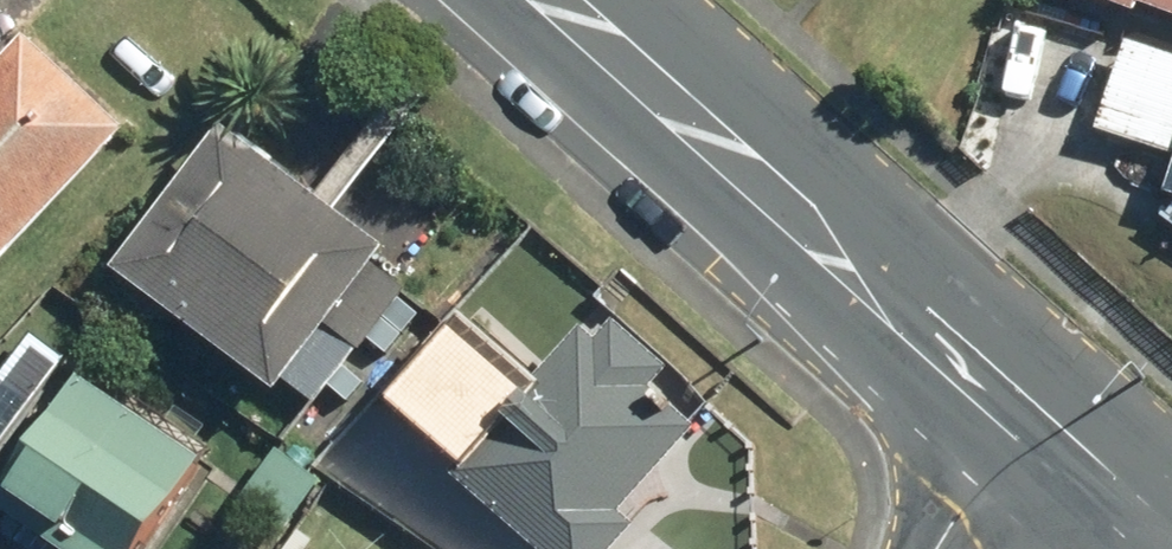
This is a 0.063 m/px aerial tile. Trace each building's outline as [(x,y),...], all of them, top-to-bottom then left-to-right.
[(1140,14),(1144,4),(1171,15),(1171,0),(1102,0),(1140,14)] [(130,141),(23,43),(0,68),(0,282),(130,141)] [(1131,46),(1102,141),(1171,163),(1171,59),(1131,46)] [(415,271),(219,133),(113,282),(309,420),(415,271)] [(1163,194),(1171,197),(1171,166),(1163,194)] [(468,341),(396,415),(536,548),(626,548),(642,532),(619,510),(694,432),(654,394),(675,372),(620,320),(597,343),(584,331),(523,394),(468,341)] [(206,450),(75,368),(0,487),(0,522),(42,548),(143,548),(206,450)] [(337,470),(295,436),(239,505),(281,539),(337,470)]
